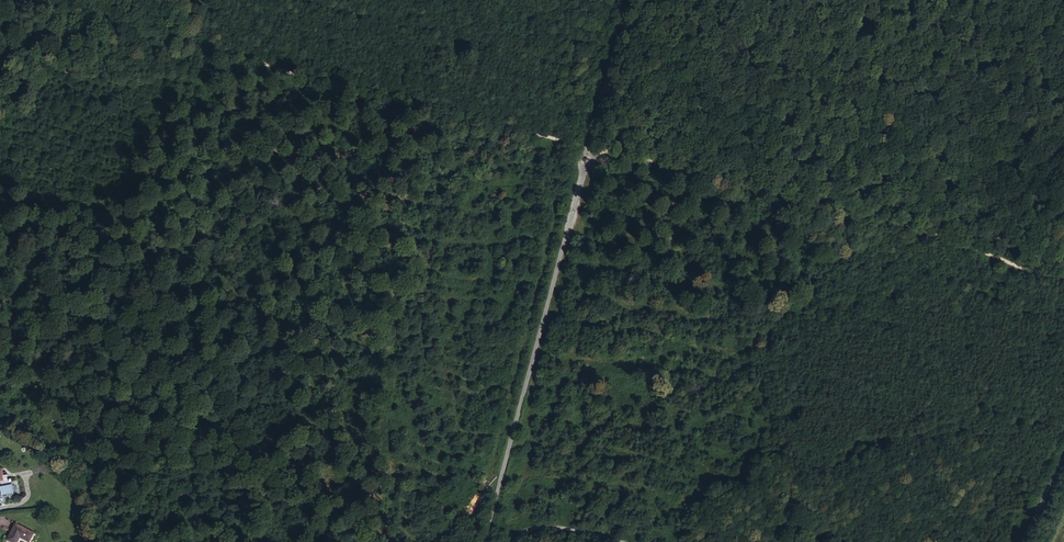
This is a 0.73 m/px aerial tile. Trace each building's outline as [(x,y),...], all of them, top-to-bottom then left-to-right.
[(0,488),(0,490),(1,497),(14,495),(12,486),(0,488)] [(33,533),(16,523),(7,538),(14,541),(16,541),(20,537),(28,541),(33,533)]
